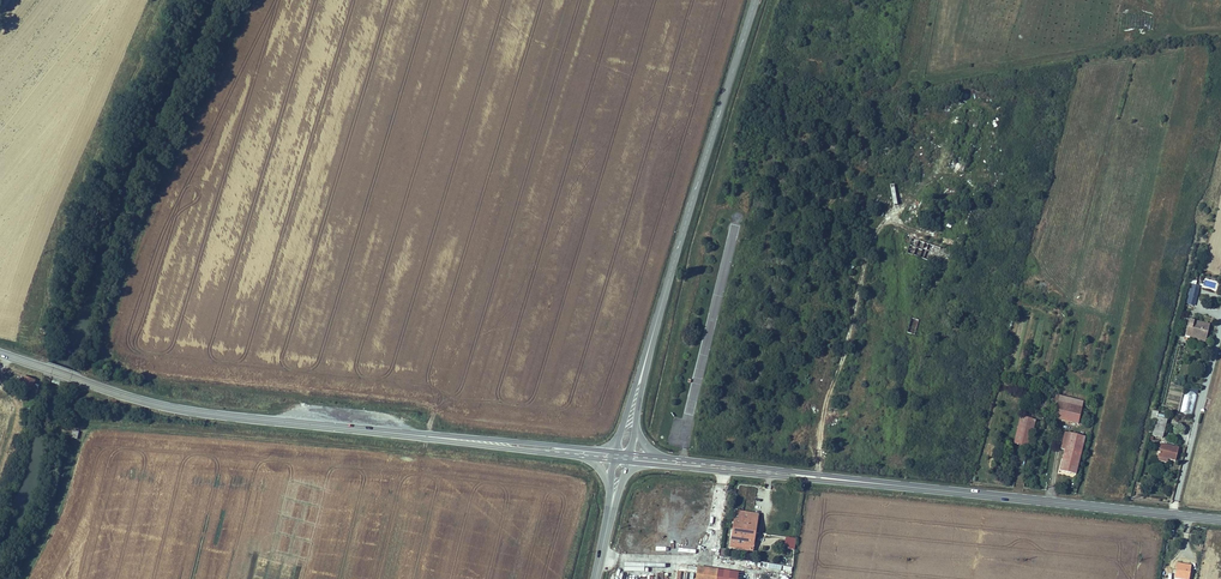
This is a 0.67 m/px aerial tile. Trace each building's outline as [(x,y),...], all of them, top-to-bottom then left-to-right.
[(1195,307),(1200,287),(1191,284),(1185,305),(1195,307)] [(1205,342),(1210,325),(1189,320),(1185,335),(1190,337),(1190,336),(1198,338),(1202,338),(1201,341),(1205,342)] [(22,378),(19,386),(33,391),(36,382),(22,378)] [(1191,414),(1198,390),(1187,387),(1180,411),(1191,414)] [(1083,402),(1056,396),(1055,403),(1060,404),(1082,409),(1083,402)] [(1060,404),(1056,421),(1078,426),(1078,423),(1084,424),(1085,420),(1079,419),(1082,409),(1060,404)] [(1165,419),(1155,416),(1150,435),(1160,437),(1165,419)] [(1035,422),(1019,418),(1013,444),(1029,448),(1035,422)] [(73,429),(71,437),(77,439),(79,431),(73,429)] [(1061,451),(1065,452),(1066,450),(1069,436),(1065,435),(1061,451)] [(1066,450),(1065,452),(1060,473),(1075,477),(1084,440),(1069,436),(1066,450)] [(1160,445),(1157,457),(1175,461),(1178,449),(1160,445)] [(715,491),(715,483),(695,482),(694,490),(715,491)] [(692,505),(711,509),(714,494),(695,490),(692,505)] [(737,511),(734,529),(756,532),(759,514),(737,511)] [(756,532),(734,529),(731,546),(753,550),(756,532)] [(1174,578),(1188,578),(1190,566),(1176,564),(1174,578)] [(697,578),(738,578),(739,572),(699,566),(697,578)]
